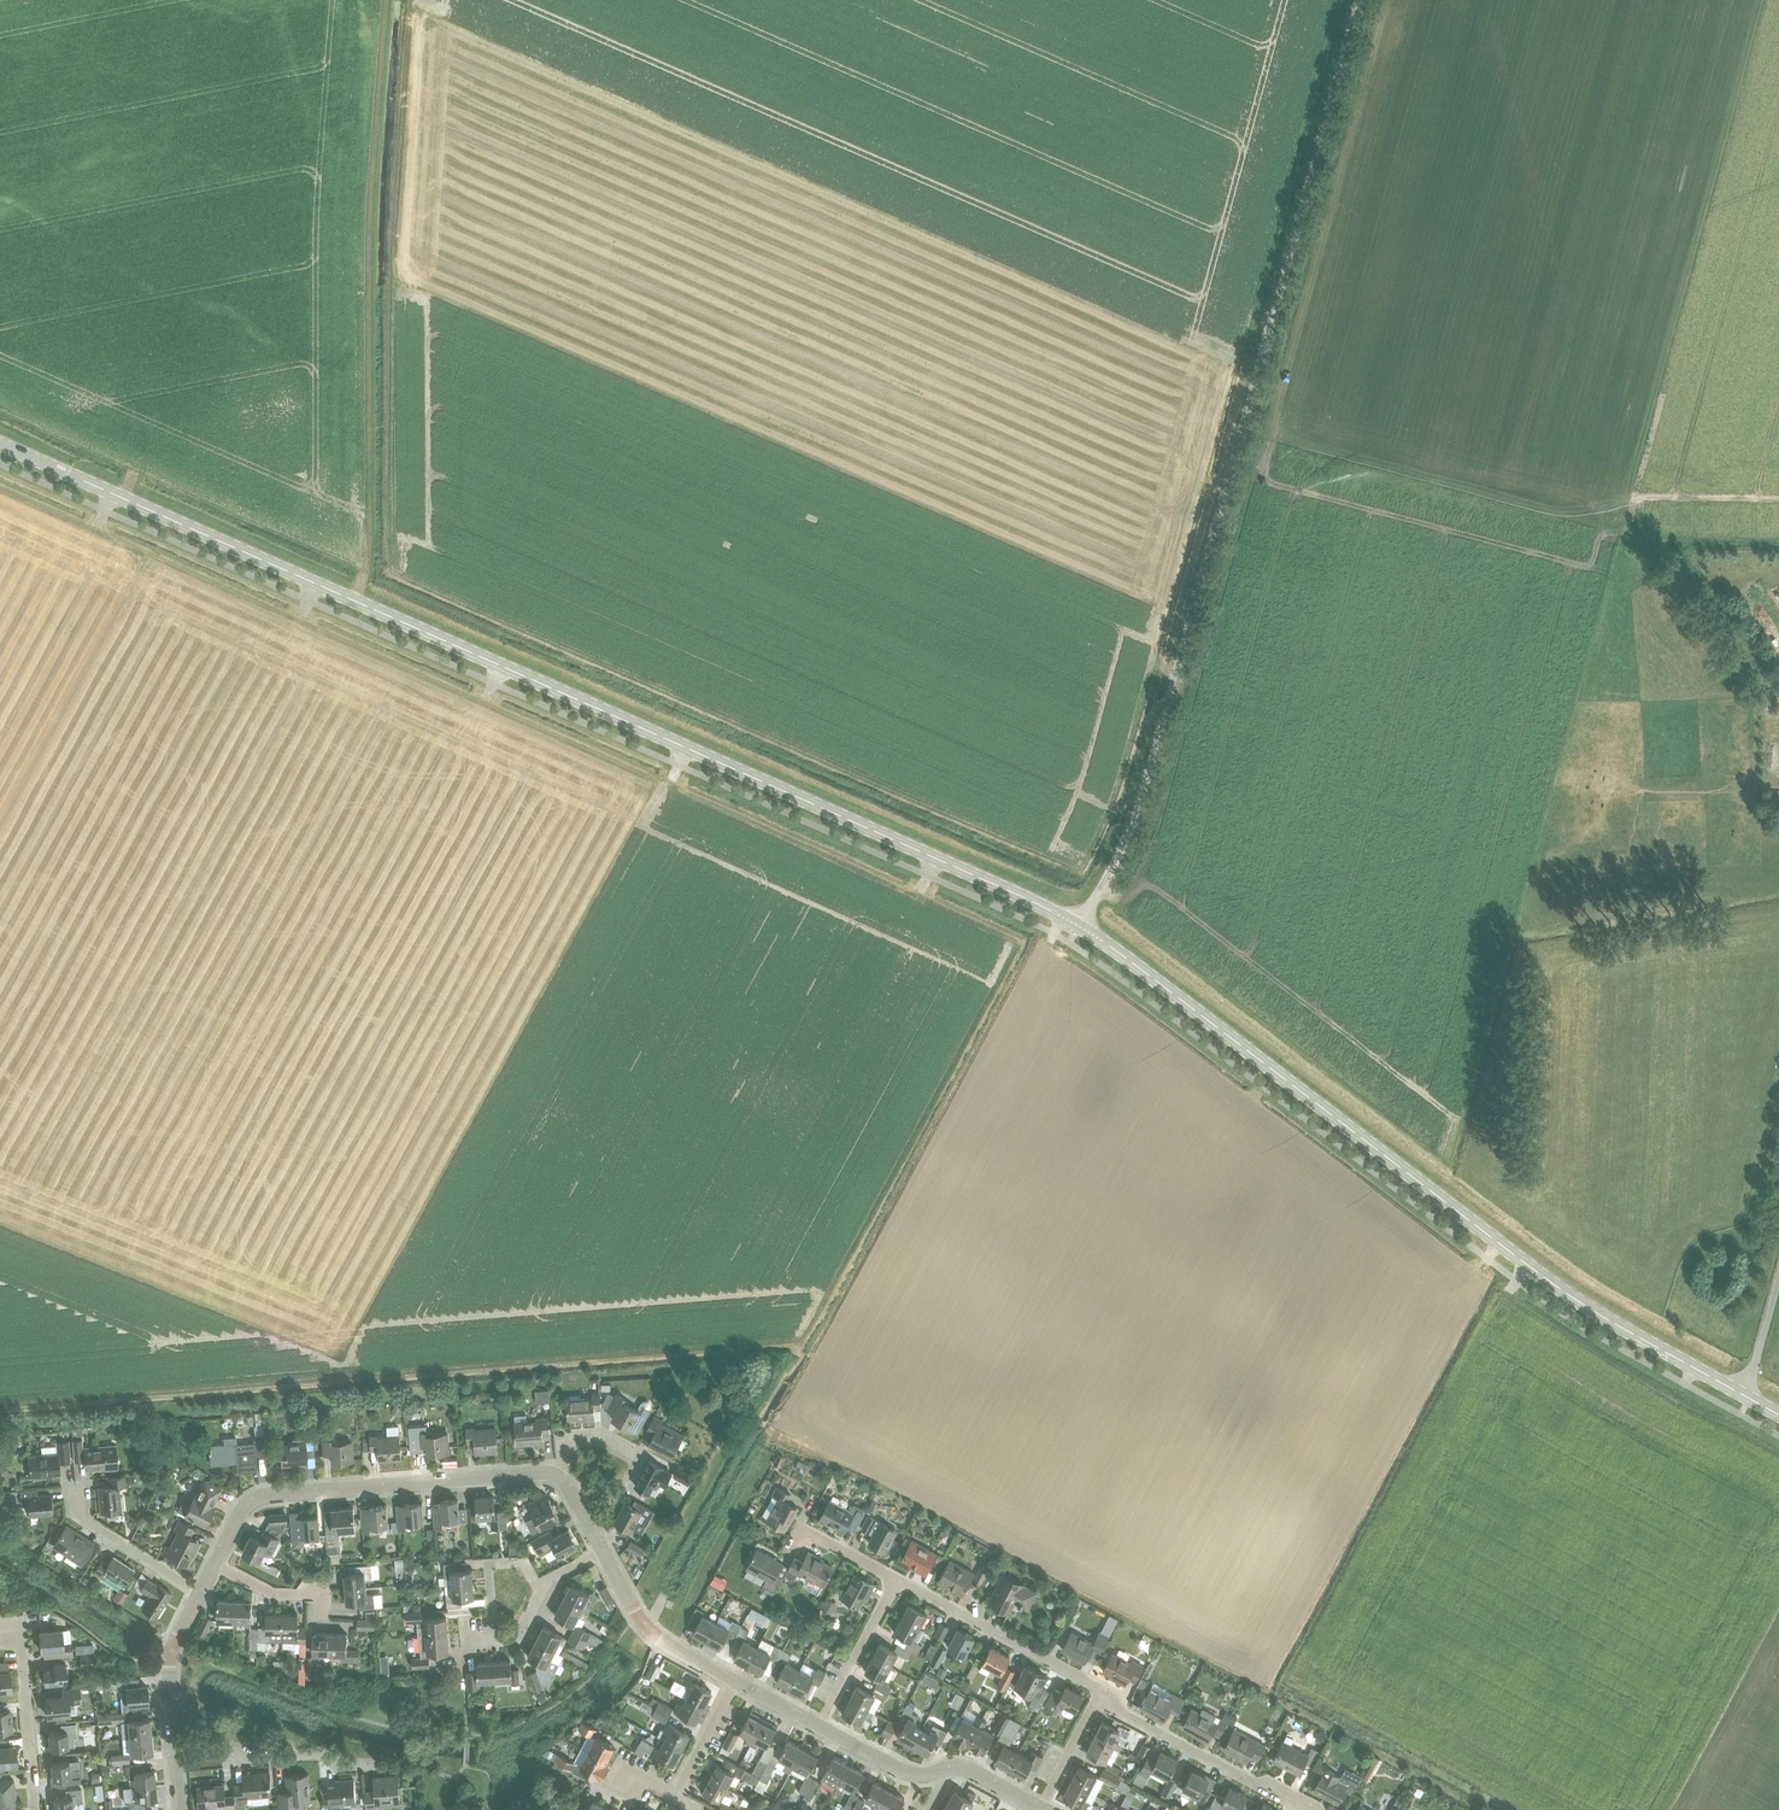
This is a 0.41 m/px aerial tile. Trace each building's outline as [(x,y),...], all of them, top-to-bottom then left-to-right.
[(375,1322),(379,1310),(373,1308),(370,1320),(375,1322)] [(608,1383),(601,1383),(601,1391),(609,1390),(608,1383)] [(540,1408),(552,1408),(552,1388),(540,1388),(540,1408)] [(569,1397),(569,1400),(567,1400),(568,1419),(584,1418),(584,1421),(595,1421),(594,1410),(602,1409),(600,1392),(591,1392),(591,1399),(580,1399),(580,1397),(569,1397)] [(640,1404),(637,1410),(623,1403),(625,1399),(617,1394),(608,1411),(614,1415),(612,1419),(638,1433),(647,1416),(651,1409),(650,1408),(650,1405),(649,1403),(647,1401),(645,1400),(642,1401),(640,1404)] [(656,1413),(660,1416),(665,1406),(661,1404),(656,1413)] [(404,1408),(394,1405),(392,1412),(402,1415),(404,1408)] [(308,1413),(300,1414),(300,1423),(309,1422),(308,1413)] [(526,1414),(514,1415),(515,1424),(516,1443),(533,1441),(533,1444),(543,1443),(542,1435),(549,1435),(548,1418),(539,1419),(539,1422),(535,1422),(526,1423),(526,1414)] [(255,1435),(264,1434),(263,1415),(255,1416),(256,1427),(254,1428),(255,1435)] [(654,1417),(647,1431),(654,1434),(649,1444),(672,1456),(681,1439),(684,1432),(683,1431),(682,1432),(681,1434),(661,1423),(662,1421),(654,1417)] [(427,1425),(409,1427),(411,1453),(427,1452),(427,1455),(449,1453),(448,1434),(439,1434),(434,1435),(434,1428),(427,1429),(427,1425)] [(378,1435),(371,1436),(372,1451),(379,1450),(380,1460),(380,1461),(401,1459),(400,1440),(399,1427),(388,1427),(388,1435),(378,1435)] [(496,1427),(474,1429),(474,1428),(467,1428),(468,1443),(475,1442),(476,1453),(497,1451),(496,1432),(496,1427)] [(224,1438),(224,1445),(209,1446),(211,1465),(237,1463),(237,1472),(257,1470),(256,1456),(263,1455),(262,1440),(254,1440),(254,1444),(237,1445),(236,1437),(224,1438)] [(297,1468),(307,1467),(305,1437),(293,1438),(293,1444),(282,1445),(283,1456),(280,1456),(281,1467),(297,1465),(297,1468)] [(74,1461),(84,1460),(82,1440),(73,1441),(74,1461)] [(330,1440),(323,1440),(323,1443),(324,1455),(331,1454),(331,1463),(353,1461),(352,1442),(330,1443),(330,1440)] [(42,1448),(42,1454),(28,1455),(30,1477),(60,1475),(59,1463),(71,1462),(69,1441),(56,1442),(57,1446),(42,1448)] [(104,1468),(117,1467),(115,1446),(85,1448),(87,1466),(103,1465),(104,1468)] [(785,1457),(778,1454),(774,1463),(781,1467),(785,1457)] [(802,1458),(798,1464),(808,1470),(811,1465),(802,1458)] [(670,1459),(667,1464),(677,1471),(680,1465),(670,1459)] [(664,1485),(671,1474),(649,1461),(635,1486),(649,1494),(655,1484),(656,1484),(658,1484),(659,1482),(664,1485)] [(691,1477),(692,1476),(679,1469),(675,1477),(688,1484),(691,1477)] [(119,1486),(126,1486),(125,1475),(109,1477),(110,1486),(98,1487),(100,1512),(121,1510),(119,1486)] [(212,1507),(221,1489),(205,1481),(196,1499),(194,1498),(184,1516),(204,1526),(214,1508),(212,1507)] [(763,1514),(761,1517),(768,1521),(784,1530),(797,1507),(787,1501),(791,1494),(777,1487),(773,1495),(773,1496),(777,1498),(767,1516),(763,1514)] [(29,1516),(52,1514),(51,1494),(38,1496),(37,1489),(20,1491),(21,1503),(28,1502),(29,1516)] [(526,1522),(532,1532),(559,1518),(546,1494),(528,1504),(535,1517),(526,1522)] [(491,1529),(507,1527),(506,1511),(495,1512),(494,1497),(476,1498),(477,1518),(490,1517),(491,1529)] [(830,1500),(820,1519),(844,1532),(847,1527),(855,1531),(866,1511),(854,1504),(850,1511),(845,1508),(847,1504),(846,1501),(841,1499),(839,1500),(837,1504),(830,1500)] [(441,1504),(433,1505),(435,1528),(443,1527),(443,1521),(460,1519),(459,1508),(458,1500),(441,1501),(441,1504)] [(626,1503),(614,1524),(630,1533),(637,1522),(645,1527),(654,1511),(635,1500),(631,1506),(626,1503)] [(406,1524),(424,1523),(422,1503),(404,1504),(404,1506),(397,1507),(398,1522),(399,1530),(407,1529),(406,1524)] [(870,1505),(866,1511),(871,1514),(875,1507),(870,1505)] [(371,1526),(388,1524),(387,1506),(369,1507),(369,1508),(361,1509),(363,1531),(371,1531),(371,1526)] [(334,1524),(326,1524),(327,1545),(328,1553),(329,1553),(339,1552),(341,1552),(341,1544),(340,1531),(355,1529),(353,1508),(333,1510),(334,1524)] [(294,1546),(320,1544),(318,1516),(302,1518),(301,1512),(291,1513),(294,1546)] [(251,1535),(243,1552),(260,1561),(258,1564),(277,1574),(280,1568),(272,1564),(271,1565),(260,1559),(264,1552),(271,1556),(279,1539),(287,1523),(286,1514),(270,1515),(271,1524),(268,1525),(264,1531),(260,1539),(251,1535)] [(890,1537),(894,1530),(876,1520),(876,1519),(869,1515),(862,1528),(873,1534),(869,1543),(886,1552),(893,1539),(890,1537)] [(190,1553),(196,1541),(189,1537),(193,1528),(179,1520),(174,1530),(178,1532),(170,1548),(166,1547),(162,1554),(187,1566),(192,1554),(190,1553)] [(55,1542),(55,1543),(53,1546),(81,1564),(92,1547),(85,1542),(87,1539),(66,1526),(64,1529),(55,1542)] [(60,1527),(51,1539),(55,1542),(64,1529),(60,1527)] [(550,1531),(537,1538),(531,1541),(538,1554),(544,1551),(554,1545),(560,1556),(578,1546),(568,1529),(553,1537),(550,1531)] [(908,1548),(902,1560),(915,1567),(914,1570),(925,1576),(936,1554),(912,1541),(906,1538),(902,1545),(908,1548)] [(641,1556),(645,1549),(630,1541),(626,1548),(641,1556)] [(757,1550),(747,1568),(766,1579),(762,1586),(765,1587),(775,1593),(783,1578),(777,1574),(782,1564),(774,1560),(775,1558),(766,1554),(766,1555),(757,1550)] [(339,1552),(329,1553),(329,1563),(340,1562),(339,1552)] [(789,1567),(785,1575),(795,1580),(798,1572),(823,1586),(833,1568),(818,1560),(819,1558),(808,1552),(803,1563),(794,1558),(789,1567)] [(943,1556),(940,1554),(935,1563),(939,1565),(943,1556)] [(129,1576),(133,1569),(113,1556),(107,1565),(101,1561),(93,1574),(104,1580),(106,1577),(122,1587),(124,1584),(129,1576)] [(403,1559),(395,1560),(396,1572),(404,1571),(403,1559)] [(962,1595),(974,1573),(949,1560),(937,1582),(962,1595)] [(453,1586),(474,1584),(473,1570),(460,1571),(459,1563),(444,1564),(446,1578),(446,1586),(453,1586)] [(349,1574),(344,1575),(345,1589),(366,1587),(365,1579),(372,1578),(371,1565),(355,1566),(349,1567),(349,1574)] [(980,1586),(989,1569),(982,1565),(972,1582),(980,1586)] [(715,1574),(709,1584),(715,1587),(721,1577),(715,1574)] [(869,1595),(875,1584),(855,1574),(842,1598),(860,1608),(867,1593),(869,1595)] [(1028,1609),(1037,1592),(1004,1574),(990,1602),(1009,1612),(1014,1601),(1028,1609)] [(90,1579),(85,1576),(81,1581),(86,1584),(90,1579)] [(130,1588),(135,1580),(129,1576),(124,1584),(130,1588)] [(156,1618),(171,1594),(157,1585),(146,1579),(139,1590),(149,1596),(141,1609),(156,1618)] [(474,1584),(453,1586),(454,1593),(447,1594),(448,1608),(463,1606),(462,1599),(475,1598),(474,1584)] [(563,1601),(589,1614),(592,1607),(585,1604),(590,1596),(571,1586),(563,1601)] [(607,1604),(614,1600),(607,1586),(599,1590),(607,1604)] [(366,1595),(366,1587),(345,1589),(346,1603),(359,1602),(359,1609),(375,1608),(374,1594),(366,1595)] [(487,1595),(487,1587),(478,1587),(479,1595),(487,1595)] [(830,1612),(835,1603),(827,1599),(822,1608),(830,1612)] [(234,1621),(235,1601),(218,1600),(217,1621),(234,1621)] [(235,1601),(234,1621),(245,1621),(245,1627),(251,1627),(252,1601),(235,1601)] [(589,1614),(563,1601),(555,1615),(574,1625),(579,1616),(586,1620),(589,1614)] [(909,1605),(902,1618),(920,1628),(927,1614),(909,1605)] [(706,1641),(716,1622),(703,1615),(704,1612),(696,1608),(689,1622),(697,1626),(692,1633),(706,1641)] [(375,1619),(375,1611),(366,1611),(367,1619),(375,1619)] [(424,1612),(406,1613),(407,1622),(418,1622),(419,1636),(421,1636),(448,1634),(447,1617),(426,1618),(424,1618),(424,1612)] [(765,1613),(761,1621),(767,1625),(772,1617),(765,1613)] [(258,1630),(258,1641),(282,1642),(282,1632),(282,1614),(267,1614),(267,1627),(258,1627),(258,1630)] [(298,1615),(282,1614),(282,1632),(282,1642),(300,1643),(306,1643),(306,1628),(298,1628),(298,1615)] [(1110,1615),(1105,1624),(1114,1628),(1118,1620),(1110,1615)] [(205,1635),(212,1620),(205,1616),(198,1631),(205,1635)] [(920,1628),(902,1618),(895,1632),(909,1639),(905,1647),(911,1650),(917,1654),(922,1646),(913,1641),(920,1628)] [(374,1630),(375,1620),(358,1619),(358,1629),(374,1630)] [(731,1644),(734,1640),(741,1627),(742,1625),(732,1620),(727,1629),(716,1622),(706,1641),(719,1648),(723,1640),(731,1644)] [(942,1640),(949,1627),(941,1623),(934,1636),(942,1640)] [(1105,1624),(1101,1632),(1109,1637),(1114,1628),(1105,1624)] [(577,1626),(573,1633),(587,1641),(595,1645),(599,1638),(591,1633),(577,1626)] [(544,1627),(536,1642),(555,1652),(559,1644),(563,1646),(567,1639),(544,1627)] [(749,1631),(741,1627),(734,1640),(741,1644),(734,1658),(747,1666),(757,1647),(744,1640),(749,1631)] [(964,1656),(974,1638),(957,1629),(948,1647),(964,1656)] [(52,1658),(73,1656),(72,1644),(63,1645),(62,1630),(40,1632),(42,1651),(52,1650),(52,1658)] [(258,1641),(258,1630),(250,1630),(250,1649),(252,1649),(258,1649),(258,1641)] [(1101,1653),(1109,1637),(1101,1632),(1100,1632),(1094,1644),(1072,1632),(1063,1649),(1075,1656),(1074,1658),(1085,1663),(1086,1660),(1092,1649),(1101,1653)] [(330,1654),(331,1633),(313,1633),(313,1654),(330,1654)] [(347,1634),(331,1633),(330,1654),(342,1654),(342,1661),(359,1661),(359,1649),(347,1649),(347,1634)] [(587,1641),(573,1633),(569,1641),(584,1649),(587,1641)] [(449,1652),(448,1634),(421,1636),(422,1658),(412,1658),(413,1668),(430,1667),(429,1653),(449,1652)] [(1150,1650),(1155,1637),(1148,1634),(1142,1647),(1150,1650)] [(563,1656),(560,1655),(555,1652),(536,1642),(528,1657),(540,1664),(536,1672),(529,1674),(535,1691),(543,1688),(543,1687),(549,1684),(559,1664),(563,1656)] [(911,1650),(905,1647),(898,1643),(894,1651),(880,1643),(872,1657),(890,1667),(897,1654),(907,1659),(907,1657),(911,1650)] [(931,1643),(924,1656),(931,1660),(938,1647),(931,1643)] [(93,1644),(85,1645),(85,1653),(94,1652),(93,1644)] [(770,1654),(757,1647),(747,1666),(761,1673),(769,1659),(776,1663),(783,1650),(775,1645),(770,1654)] [(825,1652),(835,1657),(839,1650),(830,1645),(825,1652)] [(930,1662),(938,1667),(947,1650),(939,1645),(938,1647),(931,1660),(930,1662)] [(991,1647),(983,1663),(984,1664),(990,1667),(1004,1674),(998,1686),(1005,1690),(1015,1672),(1012,1671),(1008,1668),(1007,1668),(1004,1667),(1009,1657),(991,1647)] [(1101,1653),(1092,1649),(1086,1660),(1095,1664),(1101,1653)] [(560,1655),(563,1656),(586,1668),(588,1663),(563,1650),(560,1655)] [(791,1654),(783,1650),(776,1663),(784,1667),(776,1681),(790,1689),(800,1670),(786,1663),(791,1654)] [(1135,1682),(1143,1666),(1136,1662),(1135,1665),(1112,1653),(1103,1671),(1118,1678),(1116,1680),(1125,1685),(1128,1679),(1135,1682)] [(81,1667),(93,1666),(92,1654),(80,1655),(81,1667)] [(306,1658),(306,1668),(306,1670),(314,1671),(314,1656),(306,1656),(306,1658)] [(890,1667),(872,1657),(865,1671),(879,1678),(875,1686),(888,1693),(893,1685),(883,1680),(890,1667)] [(511,1661),(494,1662),(495,1680),(512,1679),(512,1684),(520,1684),(519,1669),(512,1670),(511,1661)] [(480,1688),(479,1682),(495,1680),(494,1662),(477,1664),(478,1672),(468,1673),(469,1689),(480,1688)] [(11,1689),(10,1672),(7,1672),(3,1672),(2,1663),(0,1663),(0,1690),(11,1689)] [(63,1676),(67,1675),(66,1663),(54,1664),(54,1669),(43,1670),(44,1683),(63,1681),(63,1676)] [(654,1680),(661,1667),(653,1663),(646,1676),(654,1680)] [(940,1666),(936,1674),(942,1678),(946,1669),(940,1666)] [(1041,1707),(1049,1692),(1041,1687),(1046,1676),(1026,1666),(1015,1686),(1030,1694),(1027,1700),(1041,1707)] [(800,1670),(790,1689),(803,1696),(811,1681),(819,1686),(826,1673),(818,1668),(813,1677),(800,1670)] [(926,1673),(922,1680),(930,1685),(933,1678),(926,1673)] [(1142,1677),(1138,1685),(1144,1688),(1148,1680),(1142,1677)] [(126,1679),(105,1681),(105,1691),(121,1689),(121,1698),(128,1698),(128,1706),(148,1704),(147,1686),(138,1687),(130,1688),(129,1679),(126,1679)] [(675,1679),(670,1689),(677,1693),(687,1698),(704,1707),(712,1692),(690,1680),(687,1686),(675,1679)] [(966,1679),(961,1688),(968,1692),(973,1683),(966,1679)] [(1177,1714),(1184,1700),(1153,1684),(1141,1708),(1164,1720),(1170,1710),(1177,1714)] [(857,1686),(850,1700),(868,1709),(874,1713),(880,1702),(873,1698),(875,1696),(881,1700),(884,1701),(888,1693),(875,1686),(871,1693),(857,1686)] [(1072,1716),(1075,1710),(1083,1696),(1066,1687),(1063,1693),(1055,1689),(1044,1708),(1056,1714),(1061,1703),(1064,1705),(1062,1710),(1063,1713),(1069,1717),(1072,1716)] [(63,1697),(46,1698),(47,1716),(70,1714),(70,1704),(81,1704),(79,1688),(62,1689),(63,1697)] [(544,1692),(537,1696),(541,1703),(548,1699),(544,1692)] [(957,1692),(954,1698),(962,1702),(965,1696),(957,1692)] [(965,1715),(974,1698),(967,1694),(958,1712),(965,1715)] [(529,1696),(521,1699),(525,1707),(532,1704),(529,1696)] [(655,1708),(669,1716),(673,1708),(652,1697),(649,1705),(655,1708)] [(678,1704),(674,1711),(696,1722),(704,1707),(687,1698),(683,1706),(678,1704)] [(868,1709),(850,1700),(842,1713),(856,1720),(856,1722),(869,1729),(873,1722),(863,1717),(868,1709)] [(912,1746),(922,1729),(914,1725),(916,1721),(918,1716),(912,1713),(915,1707),(914,1707),(916,1704),(910,1701),(909,1704),(908,1704),(897,1723),(904,1726),(897,1738),(912,1746)] [(669,1716),(655,1708),(652,1715),(666,1723),(669,1716)] [(1192,1710),(1183,1727),(1198,1735),(1197,1737),(1207,1743),(1212,1734),(1219,1737),(1227,1723),(1221,1720),(1219,1719),(1216,1723),(1213,1721),(1216,1716),(1202,1708),(1199,1713),(1192,1710)] [(12,1730),(10,1711),(0,1712),(0,1731),(12,1730)] [(1221,1720),(1227,1723),(1232,1714),(1226,1711),(1221,1720)] [(750,1745),(764,1720),(750,1712),(739,1732),(749,1737),(746,1743),(750,1745)] [(98,1724),(125,1722),(125,1713),(97,1715),(97,1720),(98,1724)] [(1001,1734),(1010,1717),(1003,1713),(994,1730),(1001,1734)] [(1232,1714),(1227,1723),(1233,1726),(1238,1717),(1232,1714)] [(968,1744),(982,1719),(977,1716),(973,1722),(963,1717),(952,1737),(965,1744),(966,1743),(968,1744)] [(1001,1734),(994,1747),(989,1756),(996,1760),(995,1761),(1009,1769),(1018,1752),(1009,1747),(1012,1740),(1021,1723),(1010,1717),(1001,1734)] [(129,1738),(151,1736),(150,1719),(128,1721),(129,1738)] [(982,1719),(968,1744),(983,1752),(993,1733),(983,1728),(987,1722),(982,1719)] [(92,1735),(99,1735),(98,1724),(97,1720),(91,1720),(92,1735)] [(764,1720),(750,1745),(756,1748),(759,1743),(766,1747),(767,1747),(778,1727),(764,1720)] [(890,1737),(897,1724),(888,1720),(882,1733),(890,1737)] [(593,1737),(597,1730),(583,1722),(579,1729),(593,1737)] [(1102,1722),(1095,1737),(1113,1746),(1117,1738),(1118,1737),(1124,1741),(1127,1736),(1130,1729),(1125,1726),(1120,1724),(1118,1727),(1117,1729),(1116,1729),(1114,1728),(1110,1726),(1102,1722)] [(660,1738),(665,1741),(682,1749),(690,1734),(668,1723),(664,1730),(662,1729),(658,1737),(660,1738)] [(62,1732),(49,1733),(50,1748),(68,1747),(68,1746),(75,1746),(74,1738),(77,1737),(76,1724),(61,1725),(62,1732)] [(929,1733),(922,1729),(912,1746),(927,1754),(933,1742),(940,1745),(947,1732),(940,1728),(937,1733),(931,1729),(929,1733)] [(1234,1731),(1224,1749),(1239,1756),(1238,1758),(1246,1763),(1250,1756),(1257,1760),(1265,1745),(1257,1741),(1255,1743),(1248,1739),(1249,1737),(1235,1729),(1234,1731)] [(1328,1733),(1321,1729),(1315,1739),(1322,1742),(1328,1733)] [(731,1750),(739,1735),(731,1730),(723,1746),(731,1750)] [(152,1753),(151,1736),(129,1738),(131,1754),(152,1753)] [(1039,1741),(1046,1745),(1049,1740),(1042,1736),(1039,1741)] [(115,1737),(116,1749),(124,1749),(123,1737),(115,1737)] [(596,1737),(588,1752),(606,1762),(614,1747),(596,1737)] [(1094,1737),(1087,1752),(1105,1761),(1109,1755),(1115,1758),(1119,1750),(1113,1747),(1113,1746),(1094,1737)] [(0,1739),(0,1766),(17,1764),(16,1746),(4,1747),(3,1738),(0,1739)] [(642,1738),(635,1752),(643,1756),(646,1750),(652,1753),(674,1764),(682,1749),(665,1741),(660,1738),(656,1745),(642,1738)] [(794,1766),(803,1749),(788,1741),(779,1758),(787,1762),(783,1769),(790,1773),(794,1766)] [(1308,1755),(1283,1742),(1273,1761),(1299,1774),(1304,1763),(1313,1767),(1320,1752),(1312,1747),(1308,1755)] [(1143,1762),(1151,1747),(1143,1743),(1136,1758),(1143,1762)] [(549,1749),(542,1754),(555,1761),(558,1754),(549,1749)] [(818,1757),(803,1749),(794,1766),(809,1774),(818,1757)] [(1028,1758),(1018,1752),(1009,1769),(1023,1776),(1029,1766),(1036,1770),(1043,1757),(1032,1751),(1028,1758)] [(1161,1751),(1157,1758),(1149,1753),(1138,1773),(1147,1777),(1151,1769),(1167,1778),(1177,1760),(1161,1751)] [(558,1754),(555,1761),(571,1770),(585,1778),(588,1771),(600,1778),(608,1764),(606,1763),(606,1762),(588,1752),(580,1766),(576,1763),(558,1754)] [(112,1764),(129,1762),(128,1754),(111,1755),(112,1764)] [(1375,1756),(1363,1779),(1368,1782),(1381,1759),(1375,1756)] [(771,1757),(760,1777),(760,1779),(766,1783),(778,1761),(771,1757)] [(836,1788),(848,1765),(834,1757),(824,1774),(822,1780),(836,1788)] [(715,1763),(707,1776),(728,1787),(735,1774),(741,1777),(756,1785),(760,1779),(760,1777),(752,1773),(725,1758),(721,1766),(715,1763)] [(760,1758),(752,1773),(760,1777),(763,1772),(768,1763),(760,1758)] [(66,1784),(81,1782),(80,1769),(70,1769),(70,1761),(51,1763),(52,1778),(65,1777),(66,1784)] [(555,1761),(552,1766),(568,1774),(571,1770),(555,1761)] [(1381,1762),(1379,1767),(1395,1776),(1398,1771),(1381,1762)] [(1120,1779),(1123,1781),(1125,1778),(1120,1775),(1123,1771),(1108,1763),(1104,1770),(1120,1779)] [(110,1774),(109,1764),(102,1765),(103,1774),(110,1774)] [(136,1786),(155,1785),(154,1770),(142,1771),(141,1765),(127,1766),(128,1779),(135,1779),(136,1786)] [(836,1788),(843,1792),(843,1791),(846,1786),(854,1790),(863,1773),(848,1765),(836,1788)] [(1319,1765),(1310,1782),(1316,1786),(1314,1790),(1338,1803),(1345,1789),(1353,1793),(1362,1777),(1353,1772),(1346,1785),(1338,1781),(1341,1777),(1336,1774),(1319,1765)] [(1079,1767),(1071,1781),(1089,1791),(1097,1776),(1079,1767)] [(1345,1768),(1341,1777),(1338,1781),(1346,1785),(1353,1772),(1345,1768)] [(1103,1770),(1099,1777),(1117,1787),(1120,1779),(1104,1770),(1103,1770)] [(1177,1783),(1176,1785),(1182,1788),(1191,1793),(1189,1796),(1204,1804),(1215,1782),(1205,1777),(1192,1770),(1189,1776),(1183,1772),(1177,1783)] [(92,1772),(92,1782),(100,1781),(99,1772),(92,1772)] [(246,1797),(272,1795),(270,1773),(244,1775),(245,1784),(235,1785),(237,1803),(247,1802),(246,1797)] [(302,1802),(311,1801),(309,1774),(286,1776),(288,1792),(280,1793),(281,1809),(303,1809),(302,1802)] [(728,1787),(707,1776),(700,1790),(720,1801),(724,1794),(728,1797),(732,1790),(728,1787)] [(807,1776),(799,1791),(806,1794),(813,1780),(807,1776)] [(400,1803),(398,1777),(391,1778),(390,1777),(374,1778),(375,1791),(366,1792),(367,1809),(378,1809),(377,1805),(400,1803)] [(329,1792),(322,1793),(324,1809),(331,1809),(330,1804),(337,1804),(338,1809),(339,1809),(356,1809),(356,1803),(354,1779),(335,1781),(336,1786),(328,1786),(329,1792)] [(1170,1797),(1176,1785),(1177,1783),(1170,1779),(1163,1793),(1170,1797)] [(0,1781),(0,1809),(21,1809),(21,1807),(16,1807),(14,1780),(0,1781)] [(806,1794),(804,1797),(811,1801),(820,1783),(813,1780),(806,1794)] [(1071,1781),(1063,1797),(1081,1806),(1086,1809),(1089,1802),(1084,1800),(1089,1791),(1071,1781)] [(891,1788),(884,1784),(883,1786),(875,1782),(866,1799),(876,1804),(873,1809),(879,1809),(891,1788)] [(136,1786),(123,1787),(124,1801),(130,1801),(131,1809),(145,1807),(144,1799),(156,1798),(155,1785),(136,1786)] [(1414,1791),(1419,1797),(1426,1791),(1421,1785),(1414,1791)] [(235,1796),(225,1797),(224,1786),(198,1788),(200,1809),(221,1807),(221,1809),(236,1809),(235,1796)] [(1208,1809),(1219,1809),(1222,1804),(1233,1809),(1239,1809),(1247,1795),(1230,1787),(1225,1797),(1217,1793),(1208,1809)] [(54,1798),(55,1809),(74,1809),(77,1802),(83,1802),(82,1788),(67,1790),(67,1796),(54,1798)] [(891,1788),(879,1809),(885,1809),(886,1809),(898,1809),(904,1798),(896,1793),(897,1791),(891,1788)] [(1128,1808),(1136,1793),(1129,1790),(1121,1804),(1128,1808)] [(947,1806),(954,1809),(968,1809),(972,1801),(965,1797),(955,1791),(947,1806)] [(968,1791),(965,1797),(972,1801),(975,1795),(968,1791)] [(844,1807),(851,1809),(852,1809),(858,1798),(859,1796),(852,1792),(850,1795),(844,1807)] [(852,1809),(860,1809),(865,1801),(858,1798),(852,1809)] [(1393,1805),(1398,1808),(1402,1801),(1397,1798),(1393,1805)] [(572,1809),(582,1809),(586,1803),(584,1802),(578,1799),(574,1807),(572,1809)] [(608,1809),(593,1801),(588,1809),(608,1809)] [(719,1809),(738,1809),(723,1801),(719,1809)] [(807,1804),(802,1802),(799,1809),(802,1809),(804,1809),(807,1804)]
